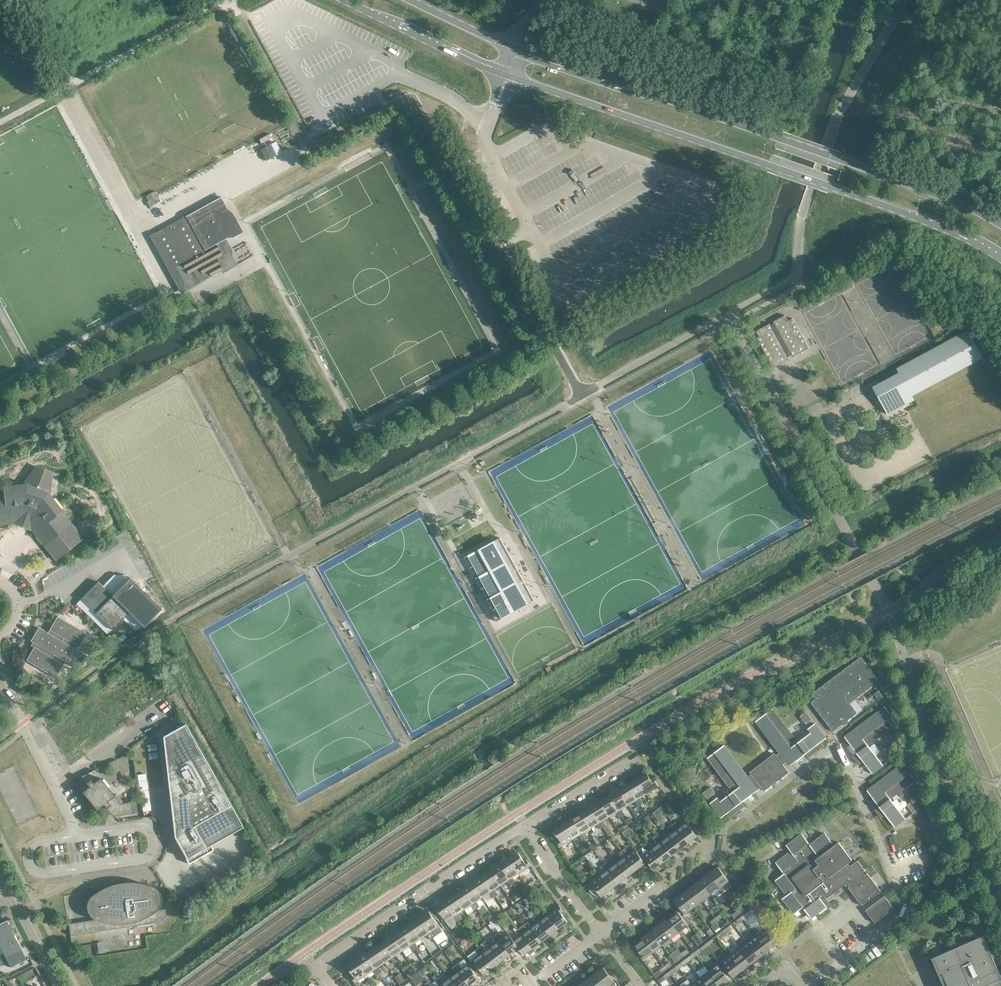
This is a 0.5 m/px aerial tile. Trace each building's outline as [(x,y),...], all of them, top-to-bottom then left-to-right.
[(259,140),(254,143),(259,152),(264,161),(282,151),(277,142),(264,149),(259,140)] [(429,158),(422,161),(428,172),(435,168),(434,168),(429,158)] [(157,196),(157,195),(156,194),(155,191),(145,196),(148,201),(157,196)] [(222,241),(227,239),(227,238),(238,232),(226,210),(228,209),(221,197),(152,235),(183,292),(200,283),(200,282),(222,270),(223,272),(236,265),(229,251),(227,252),(222,241)] [(785,315),(773,322),(774,324),(771,325),(770,323),(756,331),(759,337),(757,338),(773,368),(790,359),(789,357),(792,355),(793,357),(809,348),(793,318),(788,321),(785,315)] [(887,414),(905,405),(903,401),(983,358),(968,330),(897,369),(899,373),(873,387),(887,414)] [(0,489),(0,524),(18,522),(28,525),(56,560),(67,551),(66,549),(70,546),(72,547),(83,538),(62,511),(50,496),(53,473),(36,466),(22,485),(3,488),(3,489),(0,489)] [(535,601),(500,538),(468,556),(479,576),(474,579),(497,622),(535,601)] [(129,579),(112,596),(120,603),(129,613),(143,626),(144,627),(145,626),(144,626),(161,609),(161,610),(162,609),(161,608),(131,579),(131,578),(130,578),(129,578),(129,579)] [(112,596),(112,595),(98,582),(81,599),(112,630),(129,613),(120,603),(112,596)] [(86,634),(58,616),(48,633),(39,627),(31,641),(36,644),(26,660),(55,677),(65,661),(78,669),(86,655),(77,649),(86,634)] [(813,694),(817,699),(812,702),(834,732),(859,713),(851,703),(881,681),(862,657),(813,694)] [(879,690),(874,694),(879,701),(884,697),(879,690)] [(854,735),(847,741),(860,757),(856,760),(859,764),(863,761),(872,774),(883,765),(868,745),(893,726),(888,720),(892,716),(885,706),(851,732),(854,735)] [(717,797),(710,803),(721,818),(727,813),(730,817),(741,809),(738,805),(761,787),(764,791),(773,784),(772,783),(773,782),(775,781),(776,782),(789,772),(783,764),(790,759),(793,763),(810,750),(813,754),(823,746),(820,742),(826,738),(815,723),(807,729),(810,733),(798,742),(772,708),(755,721),(780,753),(776,755),(774,753),(760,764),(750,772),(751,774),(748,777),(724,745),(707,758),(733,791),(720,801),(717,797)] [(807,713),(800,719),(804,725),(812,719),(807,713)] [(243,827),(185,724),(162,736),(172,824),(173,837),(189,864),(213,850),(210,845),(243,827)] [(885,751),(891,759),(896,755),(891,747),(885,751)] [(877,789),(870,794),(882,810),(878,813),(881,817),(885,814),(895,827),(906,819),(890,799),(915,780),(910,773),(915,770),(907,760),(874,785),(877,789)] [(95,771),(94,770),(81,777),(82,778),(86,784),(87,783),(89,787),(82,792),(97,810),(103,805),(106,808),(106,809),(106,808),(109,812),(111,811),(116,816),(123,815),(133,813),(133,814),(134,814),(132,801),(132,802),(121,804),(115,796),(95,771)] [(647,772),(637,778),(646,794),(659,786),(655,781),(653,782),(647,772)] [(646,794),(637,778),(628,784),(640,805),(643,803),(640,797),(646,794)] [(640,805),(628,784),(619,790),(628,805),(634,801),(637,806),(640,805)] [(711,787),(703,793),(707,799),(715,793),(711,787)] [(628,805),(619,790),(609,795),(622,816),(625,814),(622,809),(628,805)] [(147,792),(139,793),(143,818),(151,817),(147,792)] [(622,816),(609,795),(600,801),(609,816),(616,812),(619,818),(622,816)] [(919,808),(913,800),(907,805),(913,813),(919,808)] [(609,816),(600,801),(591,807),(603,827),(606,825),(603,820),(609,816)] [(603,827),(591,807),(582,812),(591,828),(597,824),(600,829),(603,827)] [(655,817),(662,812),(659,808),(652,813),(655,817)] [(591,828),(582,812),(572,818),(585,839),(588,837),(585,831),(591,828)] [(643,818),(648,824),(653,820),(649,814),(643,818)] [(938,823),(934,814),(926,817),(930,827),(938,823)] [(630,815),(625,819),(628,824),(633,820),(630,815)] [(585,839),(572,818),(563,824),(573,839),(579,835),(582,840),(585,839)] [(639,831),(643,828),(638,821),(634,824),(639,831)] [(680,826),(676,821),(674,823),(688,843),(697,836),(686,821),(680,826)] [(688,843),(674,823),(671,825),(675,830),(669,835),(680,849),(688,843)] [(573,839),(563,824),(554,830),(560,839),(557,841),(560,847),(573,839)] [(826,899),(848,882),(850,886),(848,887),(862,905),(870,899),(868,897),(871,895),(873,897),(881,891),(867,873),(865,875),(862,871),(865,869),(858,860),(850,866),(847,863),(852,860),(839,842),(834,845),(825,833),(810,844),(802,834),(787,845),(786,844),(786,845),(791,851),(776,863),(784,873),(775,880),(787,895),(782,899),(783,899),(794,914),(803,907),(811,918),(826,907),(827,907),(822,900),(825,898),(826,899)] [(659,834),(656,836),(671,856),(680,849),(669,835),(663,839),(659,834)] [(671,856),(656,836),(654,839),(657,843),(652,848),(662,862),(671,856)] [(624,848),(621,850),(636,870),(645,863),(644,862),(640,856),(634,849),(628,853),(624,848)] [(662,862),(652,848),(640,856),(644,862),(646,860),(653,869),(662,862)] [(636,870),(621,850),(619,853),(622,857),(617,862),(628,876),(636,870)] [(524,862),(518,852),(509,858),(519,873),(531,865),(527,860),(524,862)] [(519,873),(509,858),(500,864),(513,884),(516,882),(513,877),(519,873)] [(607,861),(604,863),(619,883),(628,876),(617,862),(611,866),(607,861)] [(578,870),(584,867),(581,862),(575,866),(578,870)] [(619,883),(604,863),(601,866),(605,870),(599,875),(610,889),(619,883)] [(513,884),(500,864),(491,870),(501,885),(507,881),(510,886),(513,884)] [(732,885),(718,867),(709,873),(723,892),(732,885)] [(501,885),(491,870),(482,876),(495,896),(498,894),(495,889),(501,885)] [(723,892),(709,873),(700,880),(711,894),(714,898),(723,892)] [(610,889),(599,875),(586,885),(593,895),(598,891),(601,896),(610,889)] [(495,896),(482,876),(473,882),(483,897),(489,893),(492,898),(495,896)] [(533,880),(528,883),(531,888),(536,885),(533,880)] [(711,894),(700,880),(692,886),(702,900),(711,894)] [(69,924),(68,924),(70,935),(167,921),(165,909),(157,910),(158,909),(159,908),(160,906),(160,905),(161,904),(161,903),(161,902),(161,901),(161,899),(161,897),(161,896),(161,894),(161,892),(160,890),(159,889),(157,888),(155,887),(154,886),(152,885),(148,883),(143,882),(137,881),(130,881),(122,882),(115,883),(105,887),(97,891),(93,895),(91,897),(90,898),(89,899),(88,901),(88,902),(87,904),(87,905),(87,906),(87,908),(87,909),(87,910),(88,912),(89,913),(89,915),(90,916),(92,917),(93,919),(95,920),(69,924)] [(483,897),(473,882),(463,888),(477,908),(480,906),(476,901),(483,897)] [(702,900),(692,886),(683,893),(694,907),(702,900)] [(477,908),(463,888),(454,894),(464,909),(471,905),(474,910),(477,908)] [(694,907),(683,893),(674,900),(685,914),(694,907)] [(464,909),(454,894),(446,900),(459,920),(462,918),(458,913),(464,909)] [(894,908),(884,896),(866,910),(875,923),(894,908)] [(459,920),(446,900),(436,907),(450,927),(459,920)] [(563,910),(559,905),(548,914),(559,928),(568,922),(561,912),(563,910)] [(498,907),(493,910),(497,916),(502,913),(498,907)] [(443,931),(429,911),(420,917),(433,938),(443,931)] [(688,925),(678,911),(669,918),(679,932),(688,925)] [(538,914),(535,916),(550,935),(559,928),(548,914),(542,919),(538,914)] [(550,935),(535,916),(533,918),(536,923),(531,927),(541,941),(550,935)] [(433,938),(420,917),(411,923),(421,938),(427,934),(430,940),(433,938)] [(679,932),(669,918),(660,924),(671,938),(679,932)] [(11,930),(6,920),(0,923),(0,936),(11,930)] [(527,922),(521,927),(518,929),(533,948),(541,941),(531,927),(527,922)] [(421,938),(411,923),(402,929),(415,950),(415,949),(418,948),(415,942),(421,938)] [(671,938),(660,924),(651,931),(662,945),(671,938)] [(508,933),(519,947),(524,955),(533,948),(518,929),(517,927),(508,933)] [(765,928),(756,935),(768,951),(777,944),(765,928)] [(415,950),(402,929),(393,935),(403,950),(409,946),(412,951),(415,950)] [(11,930),(0,936),(0,946),(1,948),(16,940),(11,930)] [(662,945),(651,931),(643,937),(653,951),(662,945)] [(498,933),(495,935),(510,954),(519,947),(508,933),(502,938),(498,933)] [(459,934),(455,937),(458,942),(463,939),(459,934)] [(403,950),(393,935),(384,942),(397,962),(397,961),(400,960),(396,955),(403,950)] [(510,954),(495,935),(493,937),(496,942),(491,946),(501,961),(510,954)] [(768,951),(756,935),(747,942),(759,957),(768,951)] [(931,958),(937,971),(942,982),(944,985),(1000,985),(1000,976),(983,935),(931,958)] [(466,941),(470,946),(474,943),(470,937),(466,941)] [(653,951),(643,937),(634,944),(644,958),(653,951)] [(16,940),(1,948),(0,948),(0,960),(3,958),(6,957),(21,949),(16,940)] [(397,962),(384,942),(375,948),(385,963),(391,958),(394,964),(397,962)] [(759,957),(747,942),(738,948),(751,964),(759,957)] [(485,951),(481,946),(478,948),(493,967),(501,961),(491,946),(485,951)] [(449,957),(453,953),(449,947),(444,951),(449,957)] [(385,963),(375,948),(366,954),(379,974),(382,972),(379,967),(385,963)] [(493,967),(478,948),(475,950),(479,955),(473,960),(484,974),(493,967)] [(751,964),(738,948),(730,955),(742,971),(751,964)] [(26,959),(21,949),(6,957),(11,967),(26,959)] [(379,974),(366,954),(357,960),(367,975),(373,970),(376,976),(379,974)] [(742,971),(730,955),(721,961),(733,977),(742,971)] [(367,975),(357,960),(347,966),(354,975),(351,977),(355,983),(367,975)] [(418,960),(412,963),(417,970),(422,966),(418,960)] [(458,963),(455,965),(470,985),(479,978),(468,964),(462,968),(458,963)] [(718,964),(709,971),(720,985),(722,985),(730,980),(718,964)] [(455,965),(446,972),(450,977),(457,985),(468,985),(470,985),(455,965)] [(604,967),(595,974),(604,985),(608,985),(614,981),(604,967)] [(709,971),(700,977),(707,985),(720,985),(709,971)] [(401,973),(395,977),(399,983),(405,978),(401,973)] [(595,974),(586,980),(590,985),(604,985),(595,974)] [(438,978),(444,985),(457,985),(450,977),(444,981),(441,976),(438,978)] [(700,977),(691,984),(693,985),(707,985),(700,977)]
